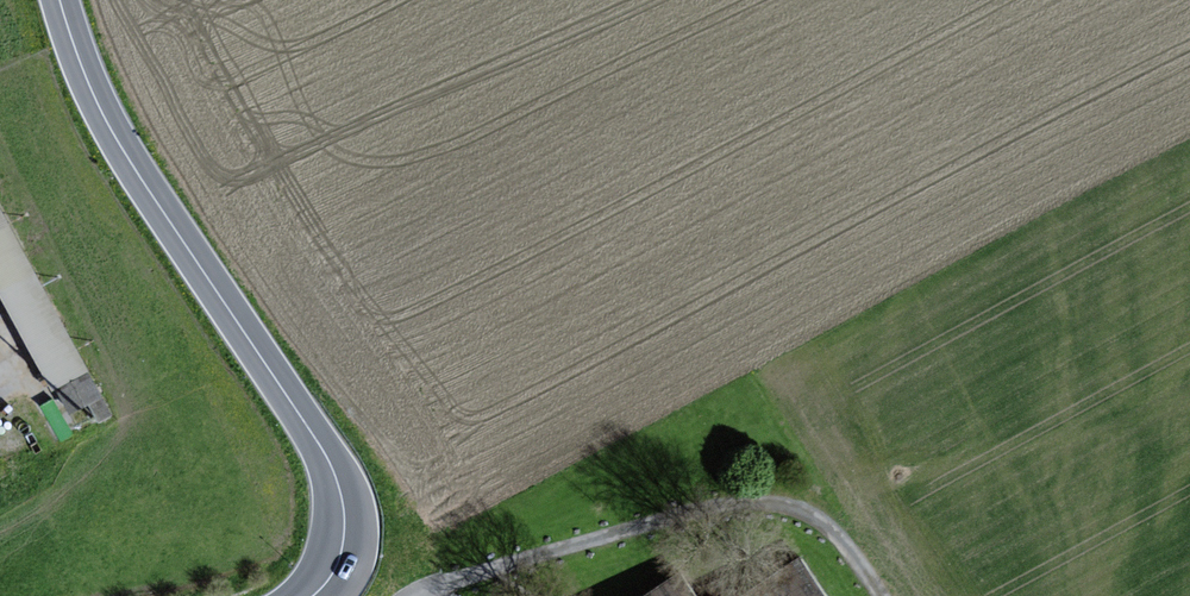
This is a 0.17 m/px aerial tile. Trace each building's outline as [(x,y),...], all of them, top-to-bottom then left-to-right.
[(0,200),(0,284),(71,414),(106,395),(0,200)] [(787,516),(660,595),(838,595),(787,516)]
